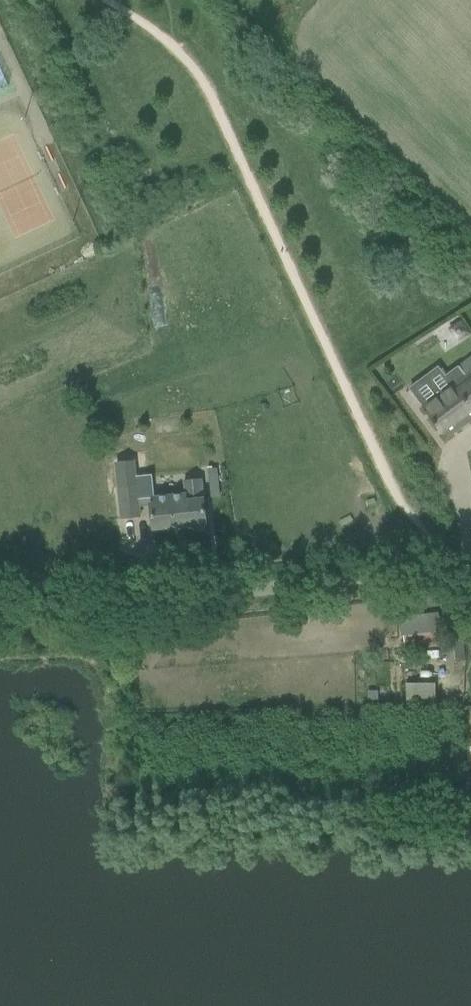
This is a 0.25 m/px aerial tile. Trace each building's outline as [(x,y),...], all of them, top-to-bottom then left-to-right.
[(458,367),(465,376),(438,395),(422,407),(445,439),(470,420),(470,358),(458,367)] [(154,497),(138,499),(138,505),(150,504),(152,529),(206,524),(203,496),(201,478),(184,480),(185,494),(154,497)] [(121,519),(140,517),(136,485),(118,487),(121,519)] [(401,620),(405,651),(449,644),(448,631),(466,629),(465,615),(439,617),(439,615),(401,620)] [(436,699),(436,682),(410,681),(410,699),(436,699)]
